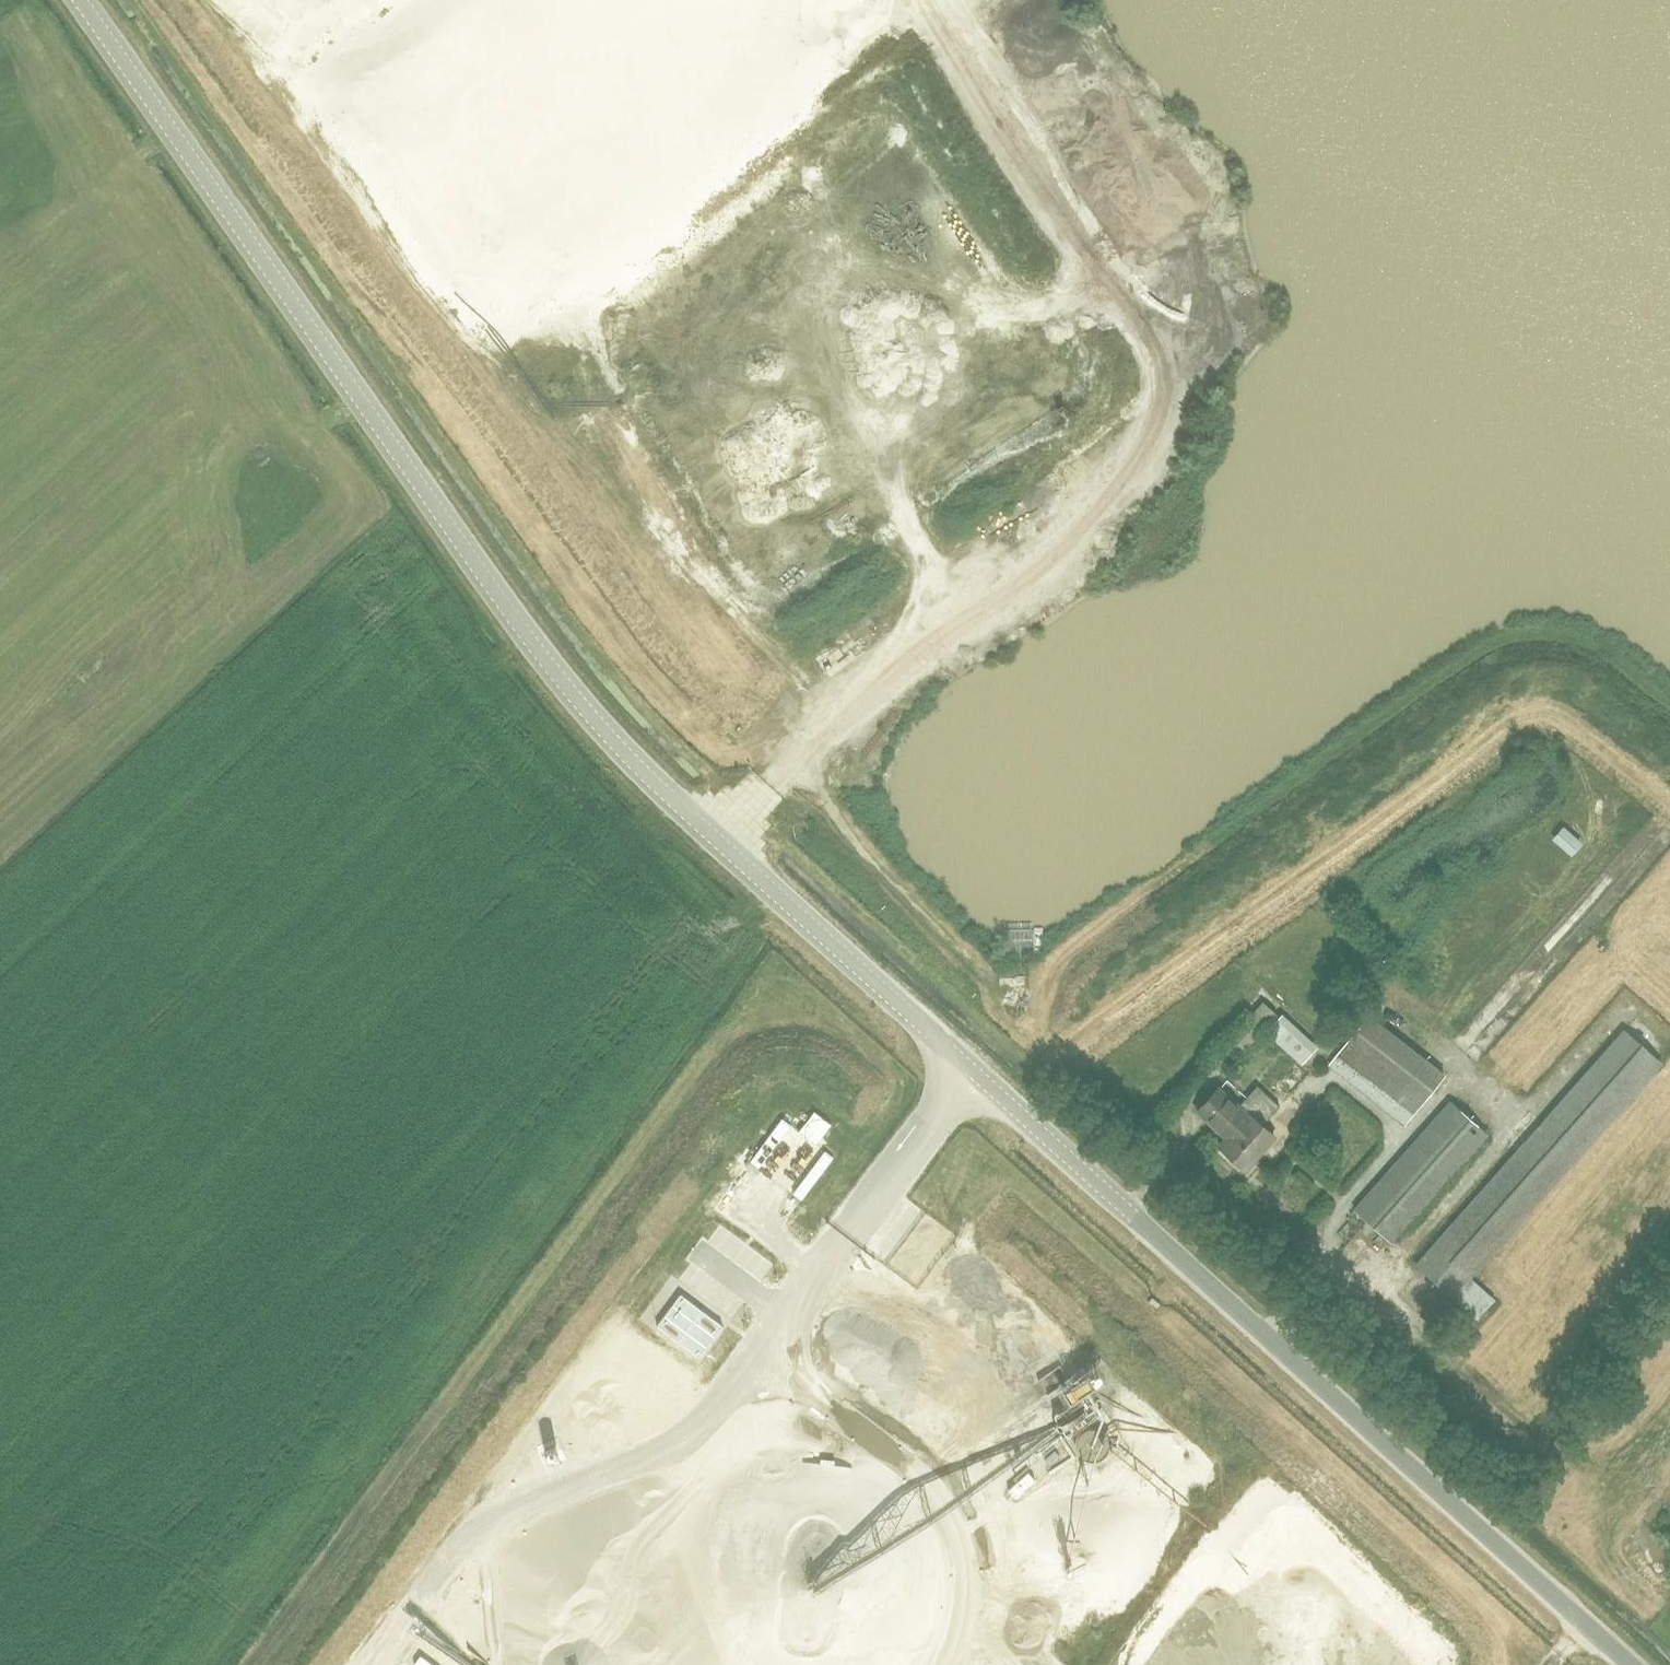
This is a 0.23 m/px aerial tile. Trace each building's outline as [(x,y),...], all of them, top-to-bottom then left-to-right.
[(1575,856),(1588,848),(1575,826),(1562,833),(1575,856)] [(1454,1072),(1376,1013),(1337,1065),(1414,1124),(1454,1072)] [(1627,1112),(1669,1063),(1669,1059),(1652,1044),(1607,1095),(1627,1112)] [(1236,1113),(1246,1106),(1237,1093),(1227,1100),(1236,1113)] [(1481,1278),(1462,1298),(1484,1319),(1503,1298),(1481,1278)]
